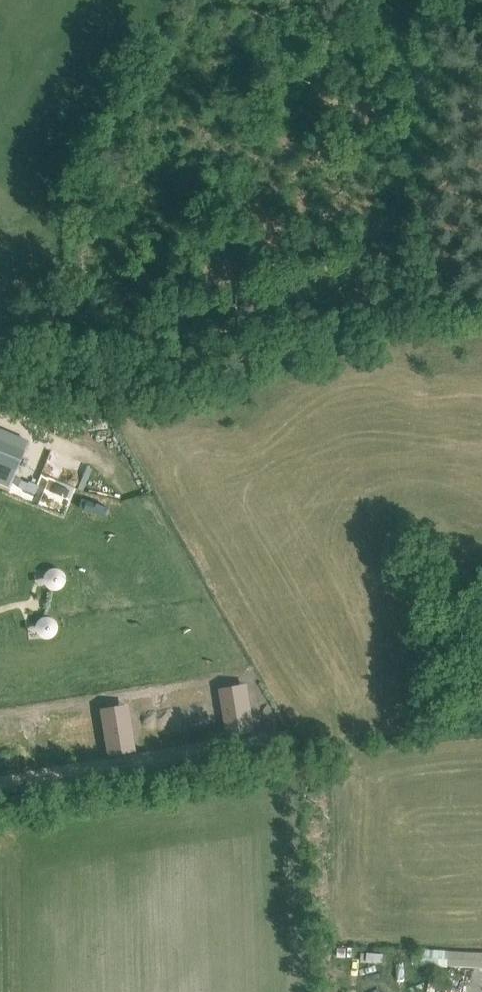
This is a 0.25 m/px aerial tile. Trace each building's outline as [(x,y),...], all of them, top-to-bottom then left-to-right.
[(0,440),(0,483),(8,486),(23,450),(0,440)] [(255,730),(250,696),(223,701),(228,734),(255,730)] [(135,750),(129,715),(102,720),(108,754),(135,750)] [(481,966),(481,952),(449,951),(449,965),(481,966)]
